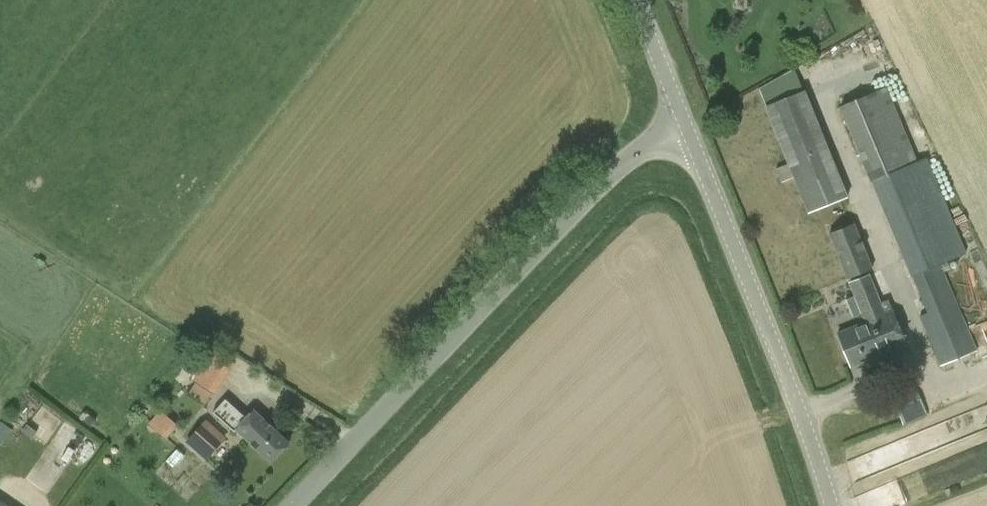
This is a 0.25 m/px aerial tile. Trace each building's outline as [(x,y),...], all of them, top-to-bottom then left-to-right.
[(918,164),(892,86),(842,102),(867,180),(918,164)] [(805,89),(786,96),(764,105),(797,188),(808,214),(845,199),(849,197),(805,89)] [(929,192),(914,199),(882,213),(927,314),(920,317),(940,367),(978,351),(935,249),(951,242),(929,192)] [(829,233),(847,279),(873,268),(855,222),(829,233)] [(906,344),(892,310),(888,299),(880,302),(870,273),(849,282),(854,295),(846,299),(853,317),(862,314),(865,321),(837,332),(851,367),(906,344)] [(215,394),(235,363),(217,351),(202,373),(197,382),(215,394)] [(903,396),(894,400),(898,411),(922,402),(918,391),(903,396)] [(234,427),(236,430),(272,463),(290,443),(271,425),(254,410),(247,418),(225,399),(213,413),(231,430),(234,427)] [(168,437),(180,424),(163,409),(151,423),(168,437)] [(975,427),(986,423),(986,409),(971,414),(975,427)] [(223,439),(205,423),(188,441),(206,458),(223,439)]
